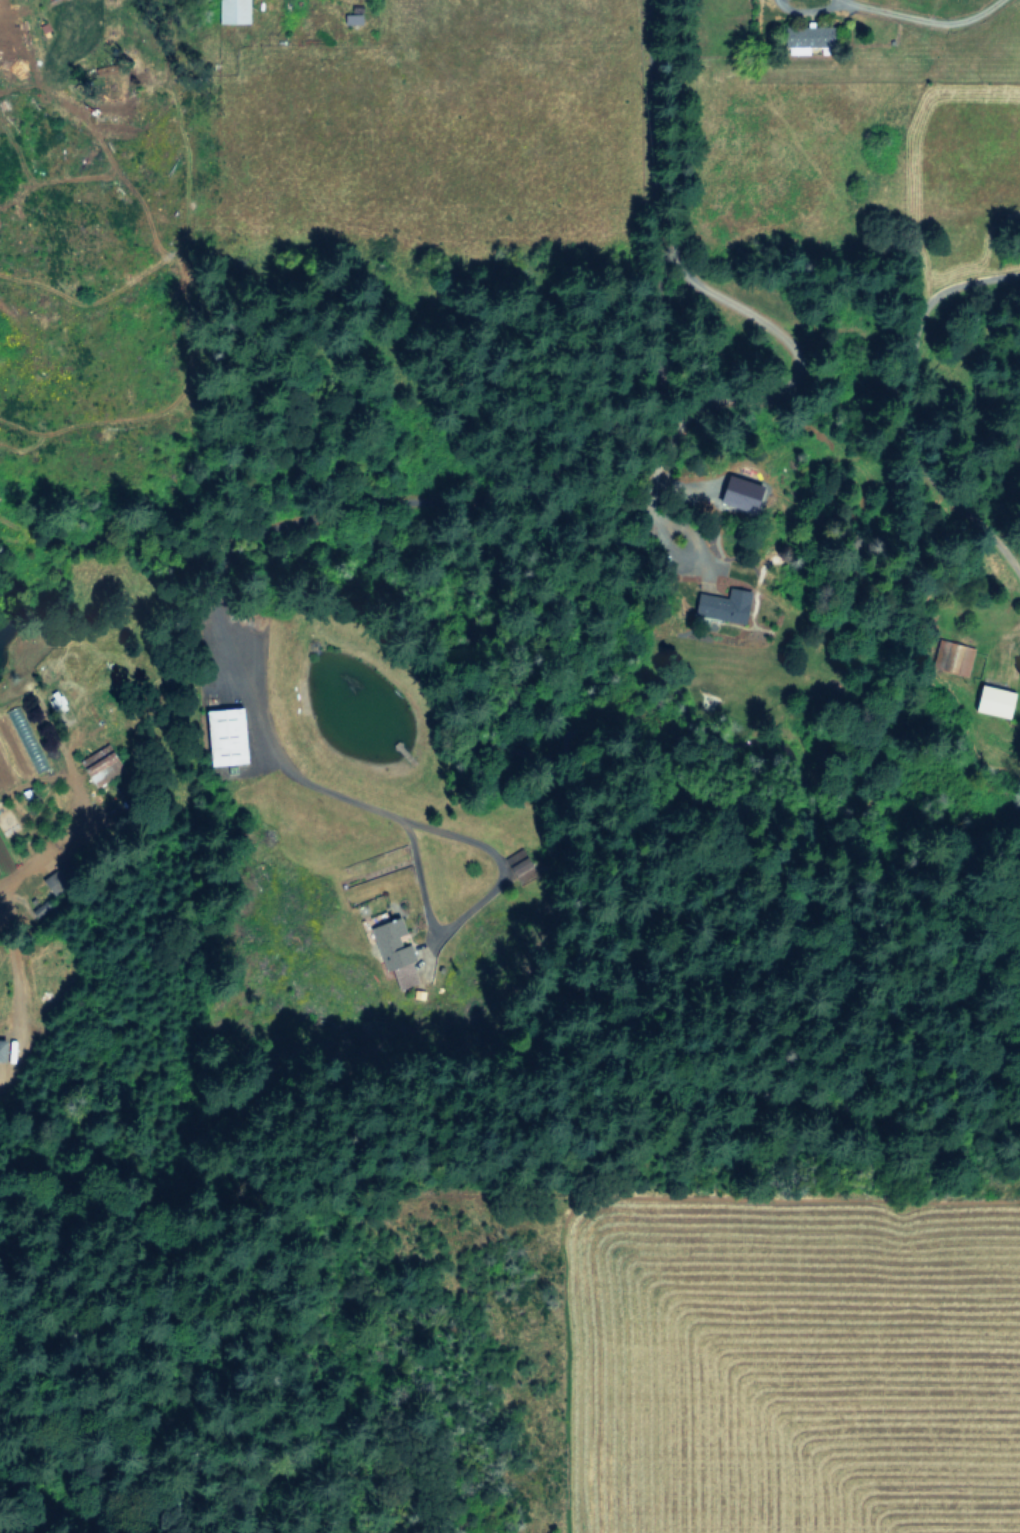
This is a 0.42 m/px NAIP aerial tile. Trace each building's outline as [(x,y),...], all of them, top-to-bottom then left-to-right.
[(253,0),(222,0),(222,22),(252,23),(253,0)] [(788,47),(829,45),(828,26),(792,28),(792,37),(788,37),(788,47)] [(689,615),(741,623),(747,590),(726,587),(724,597),(693,592),(689,615)] [(971,710),(1005,718),(1011,692),(977,684),(971,710)] [(245,763),(242,707),(206,709),(209,765),(245,763)] [(127,769),(111,742),(83,758),(98,785),(127,769)] [(375,927),(387,970),(395,968),(401,988),(421,983),(415,960),(418,958),(413,944),(405,946),(401,935),(409,933),(405,918),(375,927)] [(11,1059),(11,1039),(0,1038),(0,1059),(11,1059)]
